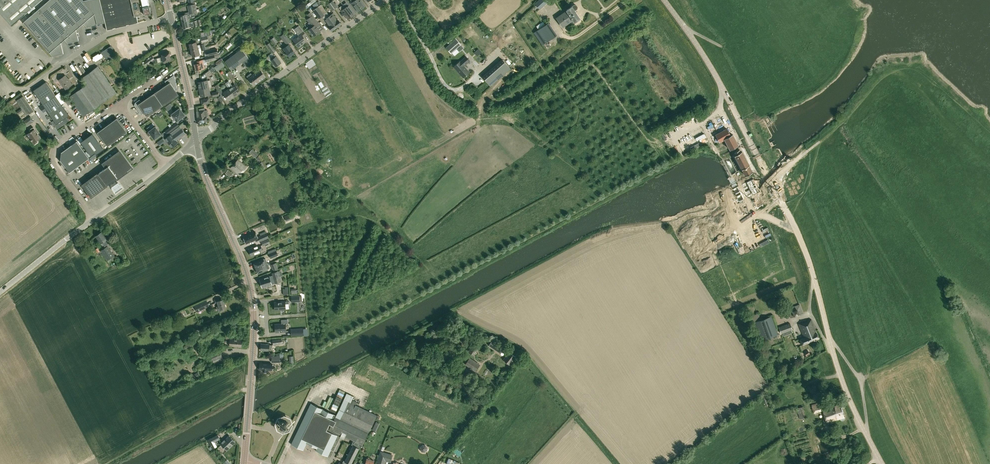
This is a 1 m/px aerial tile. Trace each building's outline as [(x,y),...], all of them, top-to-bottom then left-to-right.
[(12,26),(42,0),(0,0),(0,12),(12,26)] [(79,40),(76,29),(84,23),(87,27),(98,24),(97,23),(105,21),(107,30),(139,22),(137,15),(151,12),(148,0),(86,0),(84,1),(83,0),(49,0),(23,22),(53,56),(63,53),(61,43),(65,39),(68,43),(79,40)] [(351,1),(358,11),(362,9),(355,0),(351,0),(351,1)] [(362,9),(365,6),(361,0),(355,0),(362,9)] [(535,4),(536,5),(539,9),(547,2),(545,0),(540,0),(535,4)] [(333,1),(330,3),(335,9),(338,6),(336,3),(335,4),(333,1)] [(313,10),(319,19),(322,17),(324,20),(325,20),(330,27),(329,27),(332,31),(335,28),(325,14),(327,12),(321,4),(319,6),(316,2),(312,5),(315,9),(313,10)] [(345,8),(351,16),(355,14),(349,5),(348,5),(346,3),(345,3),(343,5),(345,8)] [(181,16),(182,22),(190,20),(189,18),(195,17),(194,13),(197,12),(195,4),(187,5),(189,12),(185,13),(186,15),(181,16)] [(348,19),(351,16),(345,8),(343,5),(339,7),(342,10),(348,19)] [(574,22),(580,18),(575,11),(577,10),(578,8),(576,5),(574,5),(567,10),(556,18),(563,28),(573,20),(574,22)] [(320,25),(311,12),(308,14),(310,17),(308,19),(310,22),(308,23),(310,25),(307,28),(308,30),(310,32),(309,33),(311,35),(312,35),(313,36),(320,31),(317,27),(320,25)] [(325,14),(335,28),(341,24),(338,19),(337,19),(333,14),(329,16),(327,12),(325,14)] [(190,22),(190,20),(182,22),(183,28),(191,27),(194,26),(194,27),(202,25),(201,19),(197,20),(190,22)] [(543,45),(554,37),(545,25),(534,33),(543,45)] [(307,41),(303,37),(306,35),(302,30),(299,26),(294,29),(299,36),(293,40),(298,47),(307,41)] [(281,36),(287,44),(290,42),(284,34),(281,36)] [(457,39),(448,47),(453,52),(458,48),(460,50),(464,47),(457,39)] [(276,50),(270,42),(266,45),(272,53),(276,50)] [(292,48),(290,46),(289,44),(283,48),(284,50),(286,52),(289,57),(295,52),(292,48)] [(105,50),(102,53),(104,57),(106,59),(109,57),(110,58),(117,54),(112,45),(105,50)] [(206,50),(206,49),(205,47),(191,50),(193,56),(195,56),(199,55),(201,54),(200,50),(201,50),(201,51),(206,50)] [(232,70),(242,62),(248,57),(242,49),(238,52),(225,61),(232,70)] [(162,53),(163,57),(163,60),(164,62),(168,62),(168,60),(171,60),(169,51),(162,53)] [(7,55),(3,58),(8,64),(12,61),(7,55)] [(276,67),(281,63),(276,56),(275,55),(271,58),(269,56),(266,58),(269,62),(271,60),(276,67)] [(147,60),(144,62),(146,65),(154,59),(153,56),(152,57),(151,56),(147,59),(147,60)] [(454,67),(463,77),(469,72),(464,66),(470,60),(466,56),(460,61),(454,67)] [(248,57),(242,62),(247,68),(253,64),(248,57)] [(196,70),(198,69),(199,69),(199,70),(201,70),(201,69),(202,69),(205,68),(204,65),(207,63),(206,62),(206,59),(203,60),(197,61),(198,63),(195,64),(196,70)] [(491,86),(511,69),(502,59),(482,77),(491,86)] [(82,78),(86,84),(101,104),(117,93),(98,66),(82,78)] [(253,75),(249,78),(254,85),(266,77),(260,69),(260,70),(259,68),(256,70),(257,72),(253,75)] [(233,81),(236,79),(230,71),(227,73),(233,81)] [(66,89),(72,84),(65,75),(59,80),(66,89)] [(167,84),(154,93),(163,106),(179,95),(176,90),(178,89),(175,75),(165,81),(167,84)] [(207,88),(209,88),(207,80),(198,83),(199,90),(207,88)] [(225,83),(229,89),(234,97),(240,92),(235,84),(232,86),(228,80),(225,83)] [(47,110),(56,123),(56,124),(67,117),(69,115),(68,115),(61,103),(46,82),(34,91),(43,104),(39,106),(43,112),(47,110)] [(101,104),(86,84),(69,97),(84,116),(101,104)] [(210,94),(209,88),(207,88),(199,90),(201,96),(207,95),(208,95),(210,94)] [(234,97),(229,89),(223,93),(224,94),(229,101),(234,97)] [(163,106),(154,93),(142,102),(140,99),(136,103),(135,105),(141,115),(144,113),(147,117),(163,106)] [(24,96),(17,101),(27,116),(34,111),(24,96)] [(65,99),(69,105),(70,104),(72,107),(75,105),(69,97),(67,98),(65,99)] [(172,114),(177,121),(185,115),(180,108),(172,114)] [(207,119),(207,117),(208,116),(207,110),(205,111),(205,108),(202,108),(199,109),(200,111),(197,112),(198,123),(207,122),(207,119)] [(56,124),(56,123),(54,124),(56,127),(56,128),(57,129),(64,124),(64,125),(67,123),(66,123),(68,121),(69,120),(67,117),(56,124)] [(108,125),(118,139),(127,132),(117,118),(108,125)] [(108,146),(118,139),(108,125),(98,133),(108,146)] [(173,135),(172,133),(165,138),(167,141),(172,147),(178,142),(176,141),(186,134),(180,126),(172,131),(174,134),(173,135)] [(34,127),(29,130),(31,132),(28,134),(34,144),(38,141),(37,140),(41,138),(35,129),(34,127)] [(156,127),(149,132),(155,139),(161,134),(156,127)] [(725,139),(731,136),(727,129),(715,135),(719,142),(725,140),(725,139)] [(97,154),(104,149),(93,134),(81,142),(91,156),(95,153),(97,154)] [(725,139),(725,140),(730,149),(733,148),(733,149),(736,147),(735,147),(738,145),(733,135),(731,136),(725,139)] [(60,161),(61,161),(61,160),(70,172),(69,173),(90,158),(77,141),(62,152),(62,151),(60,161)] [(249,152),(255,158),(259,154),(253,149),(249,152)] [(734,153),(735,155),(742,169),(745,175),(752,172),(749,166),(742,152),(741,152),(740,150),(734,153)] [(107,185),(117,178),(118,179),(132,168),(120,151),(104,163),(106,167),(99,173),(98,172),(82,185),(91,198),(108,186),(107,185)] [(247,167),(238,160),(231,168),(240,175),(247,167)] [(751,178),(746,180),(752,192),(757,189),(751,178)] [(122,187),(118,182),(112,187),(115,192),(122,187)] [(102,232),(96,235),(101,243),(102,243),(105,246),(109,243),(108,242),(106,239),(102,232)] [(258,238),(255,232),(243,237),(246,244),(258,238)] [(260,242),(269,238),(267,233),(258,236),(260,242)] [(251,256),(260,252),(259,251),(262,250),(260,245),(258,246),(249,249),(251,256)] [(109,259),(114,256),(114,255),(112,252),(108,246),(105,247),(101,251),(108,260),(109,259)] [(266,259),(261,260),(254,263),(256,268),(265,265),(267,264),(266,259)] [(267,264),(265,265),(256,268),(258,273),(265,271),(264,270),(267,269),(269,268),(267,264)] [(261,283),(270,280),(279,278),(279,276),(277,272),(272,273),(272,275),(269,276),(260,279),(261,283)] [(281,277),(281,276),(279,276),(279,278),(270,280),(261,283),(262,288),(266,286),(267,289),(270,288),(270,285),(272,285),(275,284),(282,281),(281,277)] [(214,300),(215,303),(218,302),(219,306),(217,307),(218,312),(224,310),(223,308),(226,308),(223,299),(220,300),(219,298),(214,300)] [(203,308),(204,308),(209,306),(207,300),(195,306),(197,311),(203,308)] [(274,302),(275,310),(286,309),(285,304),(289,304),(289,301),(285,302),(285,301),(274,302)] [(803,313),(800,304),(787,309),(790,318),(803,313)] [(771,316),(760,321),(754,323),(760,341),(778,335),(771,316)] [(287,319),(281,319),(282,324),(275,324),(276,332),(286,331),(285,323),(288,323),(287,319)] [(819,338),(811,319),(799,324),(804,338),(800,340),(802,345),(819,338)] [(779,327),(781,334),(790,331),(792,330),(790,323),(779,327)] [(226,337),(226,342),(230,342),(229,346),(238,347),(240,347),(241,347),(242,340),(233,339),(233,337),(226,337)] [(489,345),(500,353),(504,349),(492,341),(489,345)] [(469,352),(474,355),(479,347),(474,344),(469,352)] [(215,368),(225,364),(219,351),(210,354),(215,368)] [(512,352),(511,353),(510,352),(509,353),(507,352),(505,355),(506,356),(503,360),(510,365),(516,357),(517,355),(512,352)] [(469,358),(465,364),(476,370),(479,365),(469,358)] [(191,381),(188,376),(177,382),(179,386),(191,381)] [(346,399),(353,401),(355,395),(347,393),(346,399)] [(345,461),(350,463),(353,463),(354,461),(353,460),(359,449),(360,449),(362,445),(376,415),(344,399),(336,416),(311,403),(291,444),(302,450),(306,443),(316,448),(315,451),(327,456),(330,449),(334,451),(341,435),(353,441),(351,444),(353,445),(345,461)] [(845,417),(841,404),(825,409),(823,401),(812,405),(814,412),(823,410),(827,422),(840,418),(841,420),(842,421),(844,420),(845,419),(845,417)] [(797,408),(800,418),(807,416),(804,406),(797,408)] [(284,420),(281,421),(279,424),(280,427),(283,428),(287,427),(288,424),(287,421),(284,420)] [(215,442),(220,439),(218,435),(208,440),(211,446),(213,449),(217,446),(215,442)] [(235,442),(229,435),(220,444),(227,450),(235,442)] [(462,452),(456,448),(453,451),(459,456),(462,452)] [(385,461),(390,462),(393,455),(380,451),(377,463),(379,463),(385,463),(385,461)]
